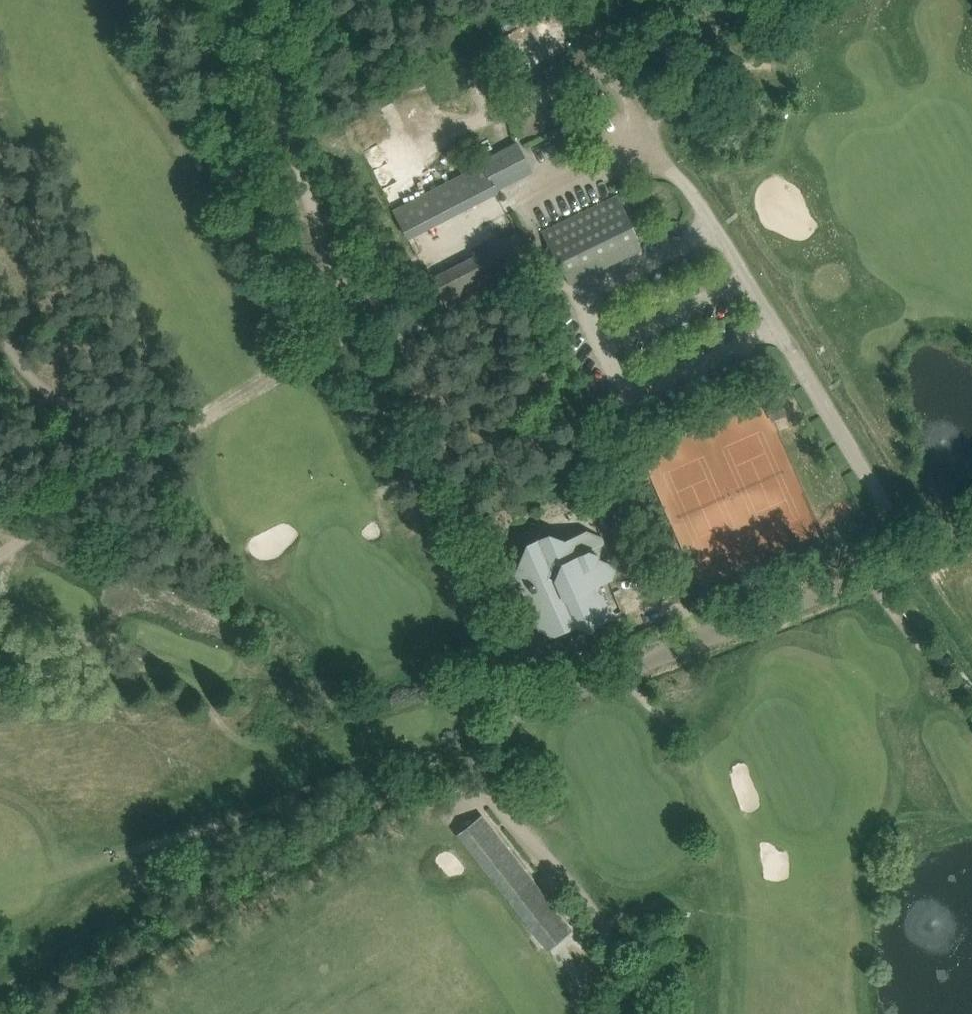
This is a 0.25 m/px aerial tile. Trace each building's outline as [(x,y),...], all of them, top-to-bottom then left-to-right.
[(481,159),(483,161),(393,208),(407,238),(498,191),(534,172),(517,141),(481,159)] [(617,195),(562,222),(544,231),(562,268),(636,234),(617,195)] [(448,307),(517,272),(534,263),(520,234),(434,278),(448,307)] [(534,282),(538,280),(543,277),(537,265),(528,269),(534,282)] [(763,395),(774,419),(787,413),(781,398),(776,400),(772,391),(763,395)] [(545,534),(544,534),(527,543),(515,572),(538,629),(554,635),(577,625),(592,631),(595,623),(600,620),(602,626),(603,626),(601,620),(612,615),(598,583),(614,576),(617,567),(597,559),(599,555),(574,545),(564,550),(559,539),(545,534)] [(676,572),(678,571),(689,566),(685,558),(672,564),(676,572)] [(484,815),(458,835),(548,950),(574,930),(484,815)]
